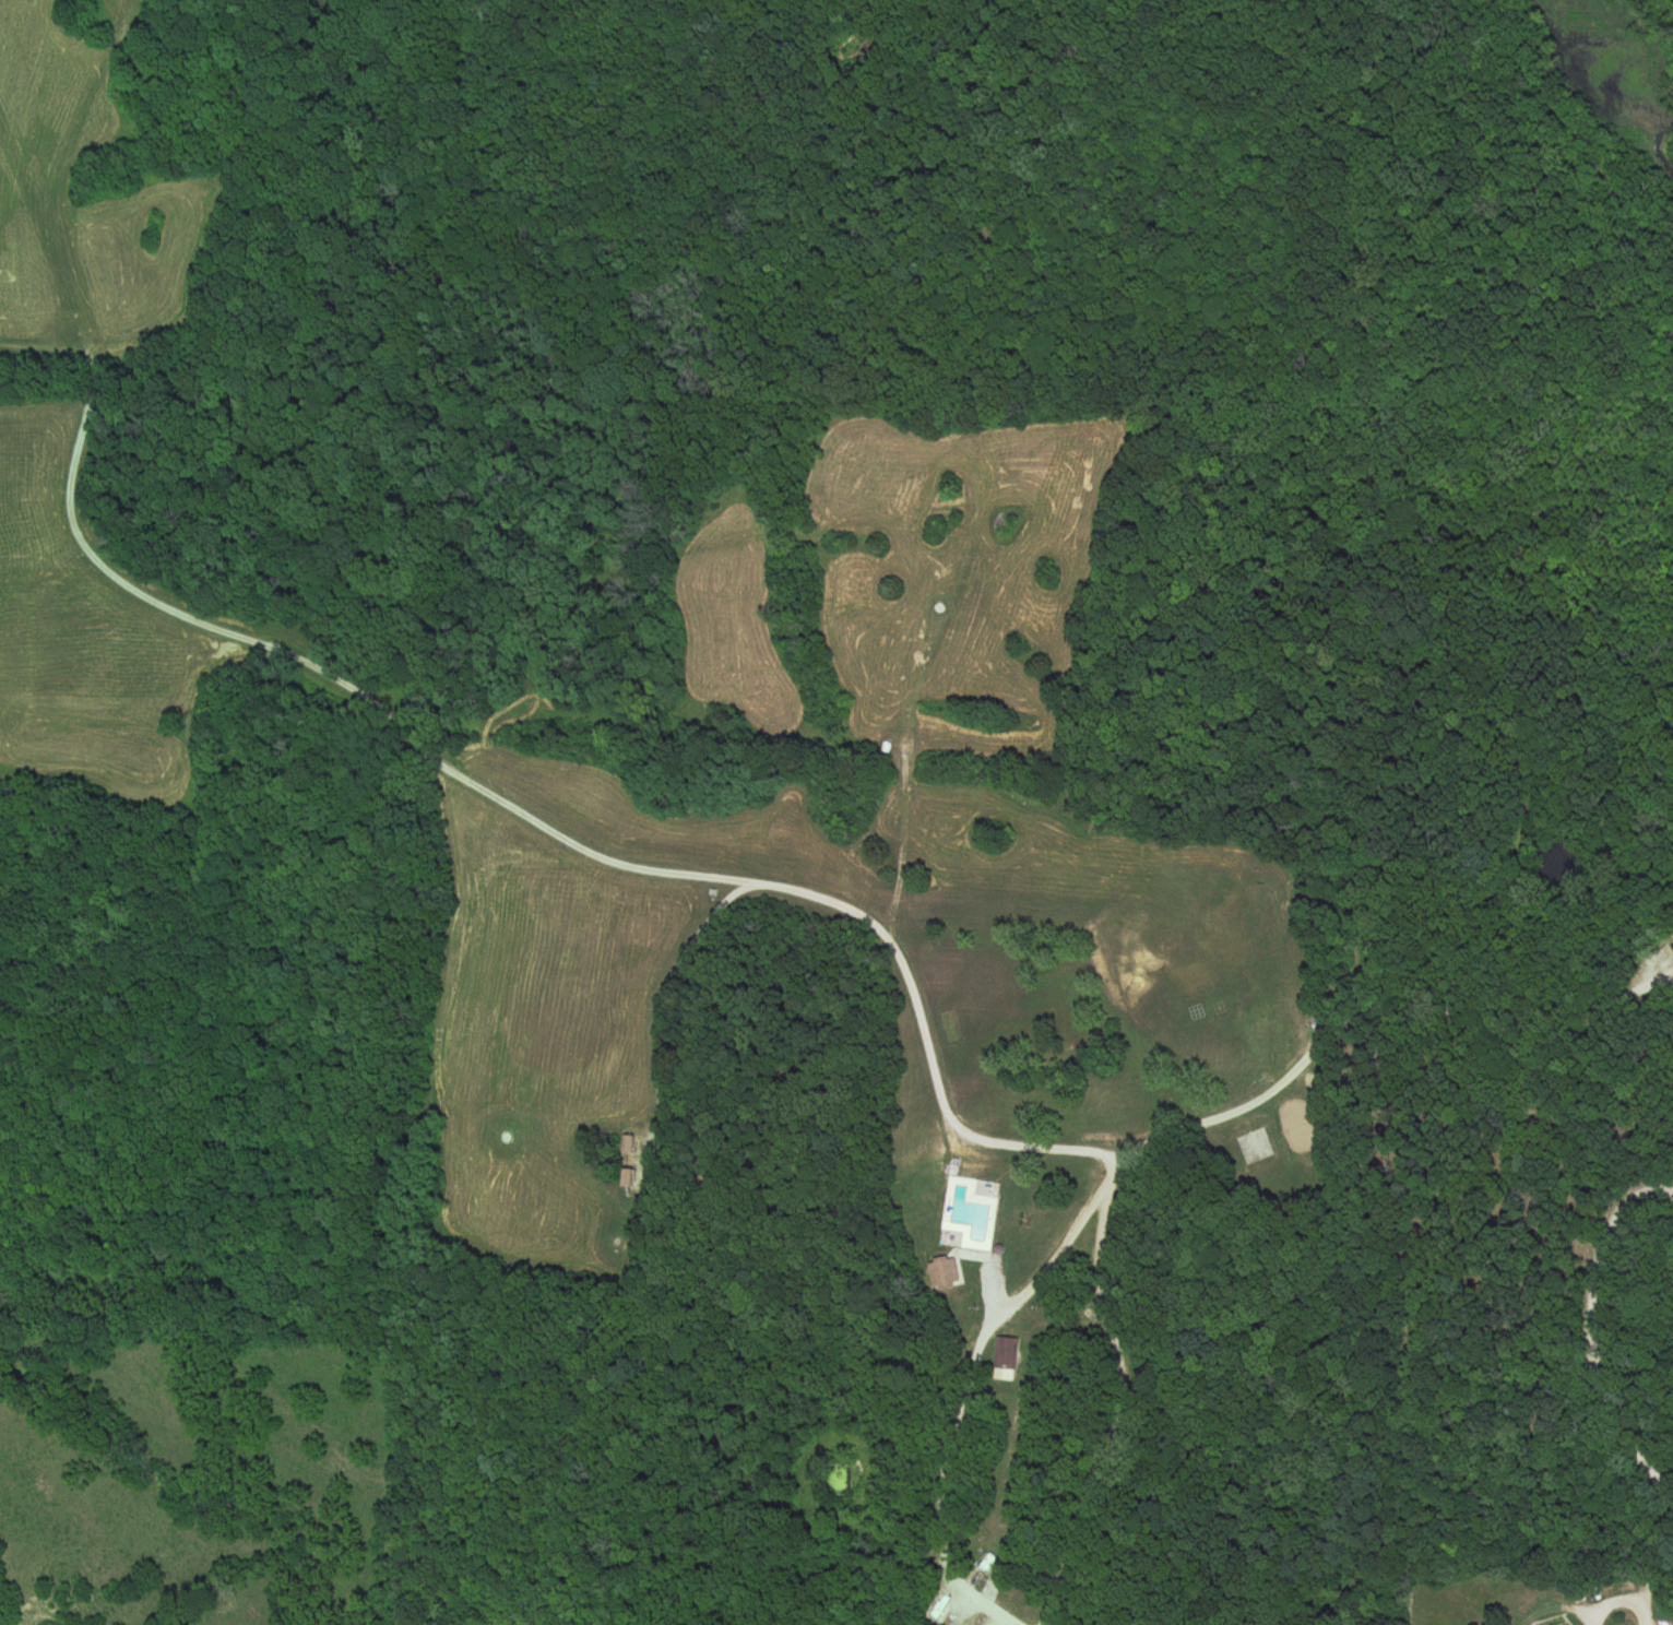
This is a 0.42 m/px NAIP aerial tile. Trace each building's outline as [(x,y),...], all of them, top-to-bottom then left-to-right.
[(1271,1156),(1262,1129),(1235,1138),(1245,1165),(1271,1156)] [(634,1188),(634,1170),(621,1170),(621,1188),(634,1188)] [(998,1183),(945,1177),(938,1247),(991,1252),(998,1183)] [(935,1292),(962,1286),(955,1256),(928,1262),(935,1292)] [(1017,1338),(996,1338),(996,1378),(1017,1378),(1017,1338)]
